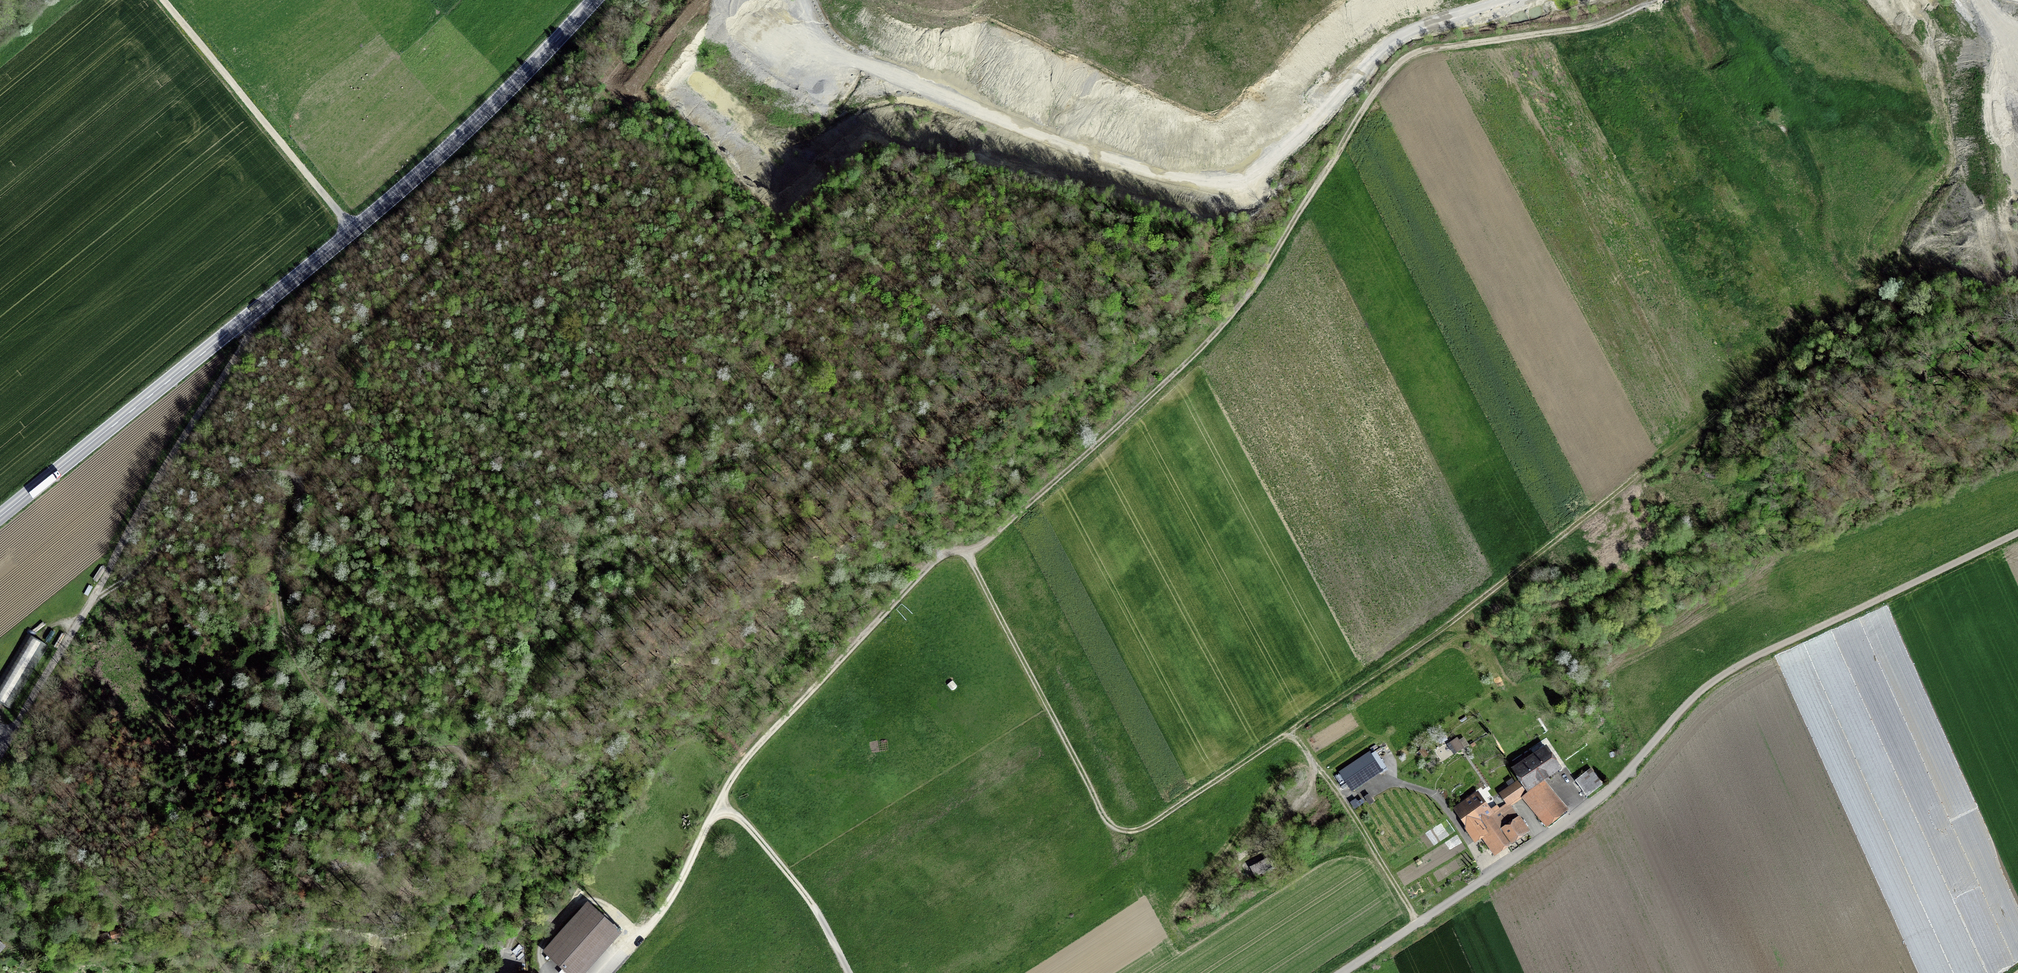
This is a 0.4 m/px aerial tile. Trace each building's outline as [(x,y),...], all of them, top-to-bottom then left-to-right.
[(7,702),(40,640),(26,633),(0,683),(0,699),(7,702)] [(1463,733),(1450,741),(1457,751),(1469,742),(1463,733)] [(1530,791),(1523,797),(1546,825),(1563,811),(1537,781),(1558,767),(1545,749),(1516,769),(1530,791)] [(1350,789),(1382,768),(1372,753),(1340,774),(1350,789)] [(1576,780),(1587,795),(1601,784),(1590,769),(1576,780)] [(768,791),(780,788),(778,780),(766,783),(768,791)] [(1518,782),(1502,793),(1509,803),(1510,804),(1520,796),(1519,795),(1525,791),(1518,782)] [(1508,803),(1509,803),(1502,793),(1485,805),(1477,794),(1456,809),(1469,828),(1468,828),(1476,840),(1485,834),(1497,851),(1527,831),(1508,803)] [(376,857),(394,855),(393,846),(375,848),(376,857)] [(553,958),(570,972),(582,972),(611,942),(587,920),(553,958)] [(110,931),(111,933),(97,936),(98,942),(122,936),(120,930),(117,931),(116,929),(110,931)]
